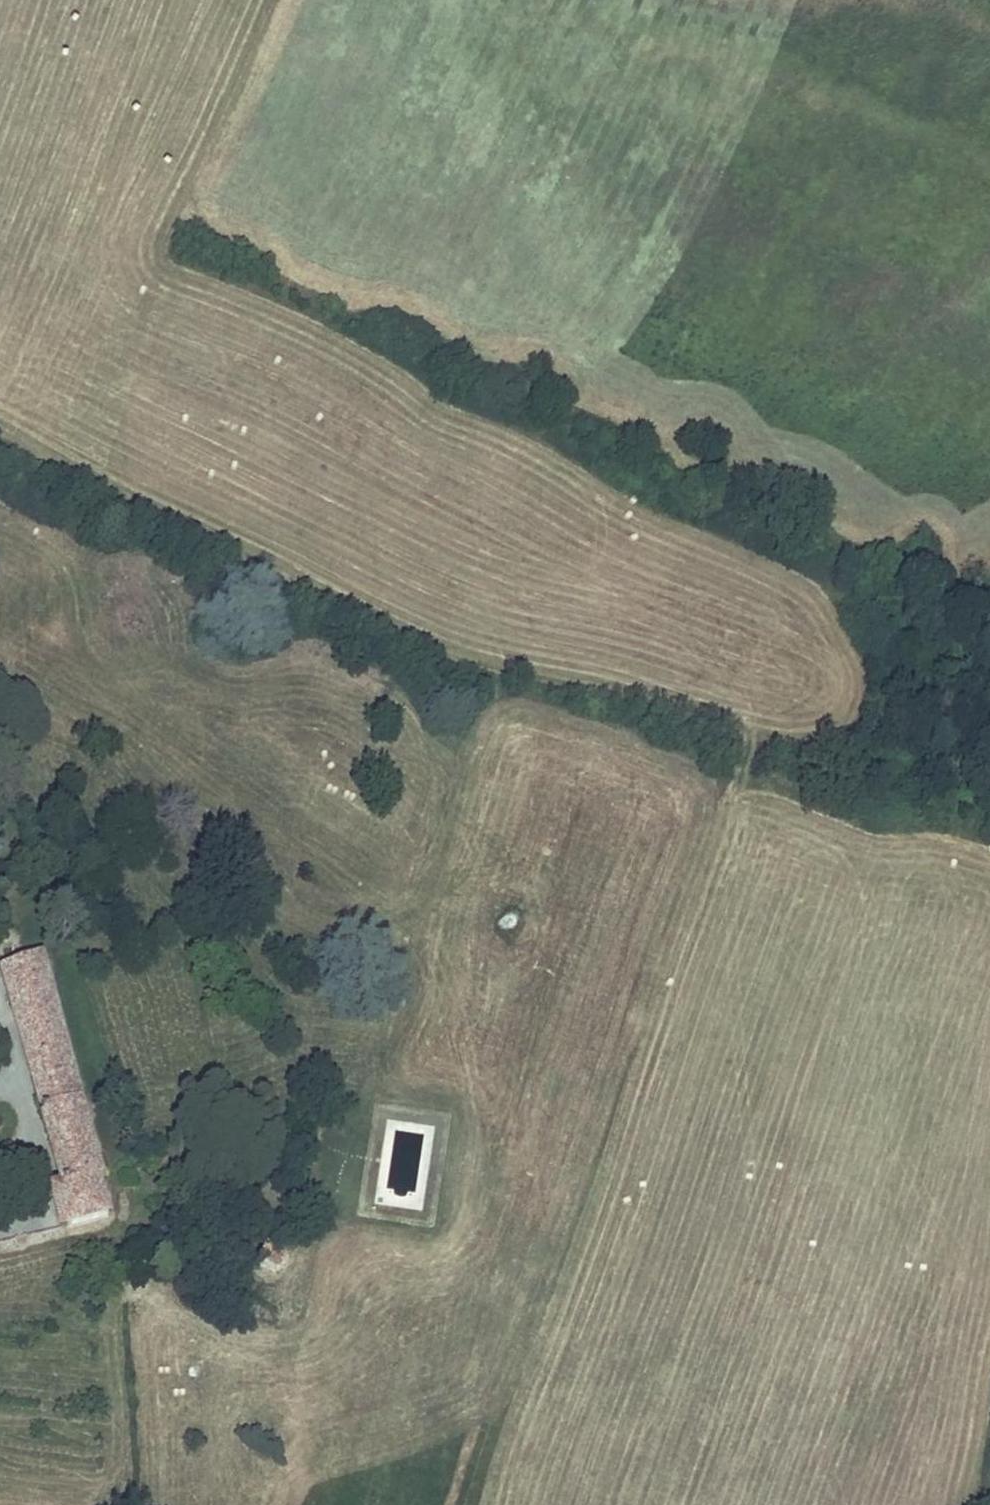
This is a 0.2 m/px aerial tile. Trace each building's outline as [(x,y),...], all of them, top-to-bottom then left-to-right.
[(42,949),(0,960),(0,973),(56,1177),(45,1180),(57,1224),(109,1209),(99,1171),(103,1170),(42,949)]
